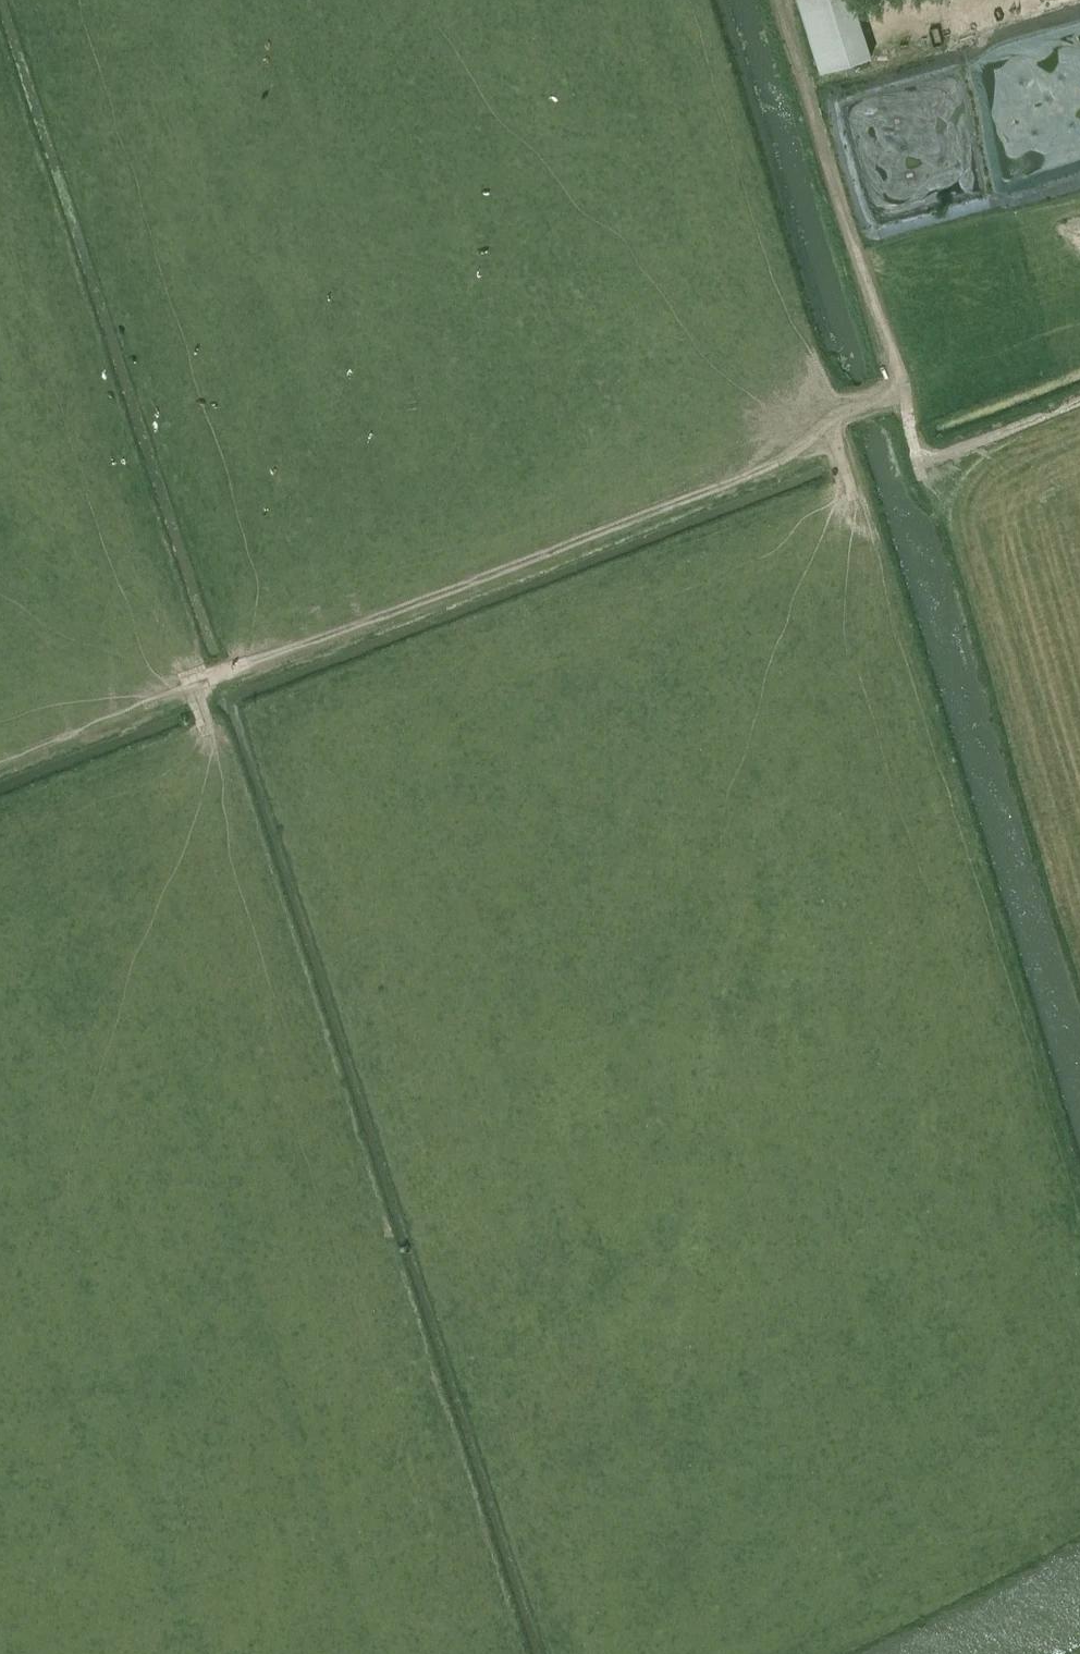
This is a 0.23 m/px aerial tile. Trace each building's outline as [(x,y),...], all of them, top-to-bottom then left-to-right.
[(823,72),(878,57),(862,0),(804,0),(823,72)] [(1063,177),(1042,72),(993,82),(1015,187),(1063,177)]
